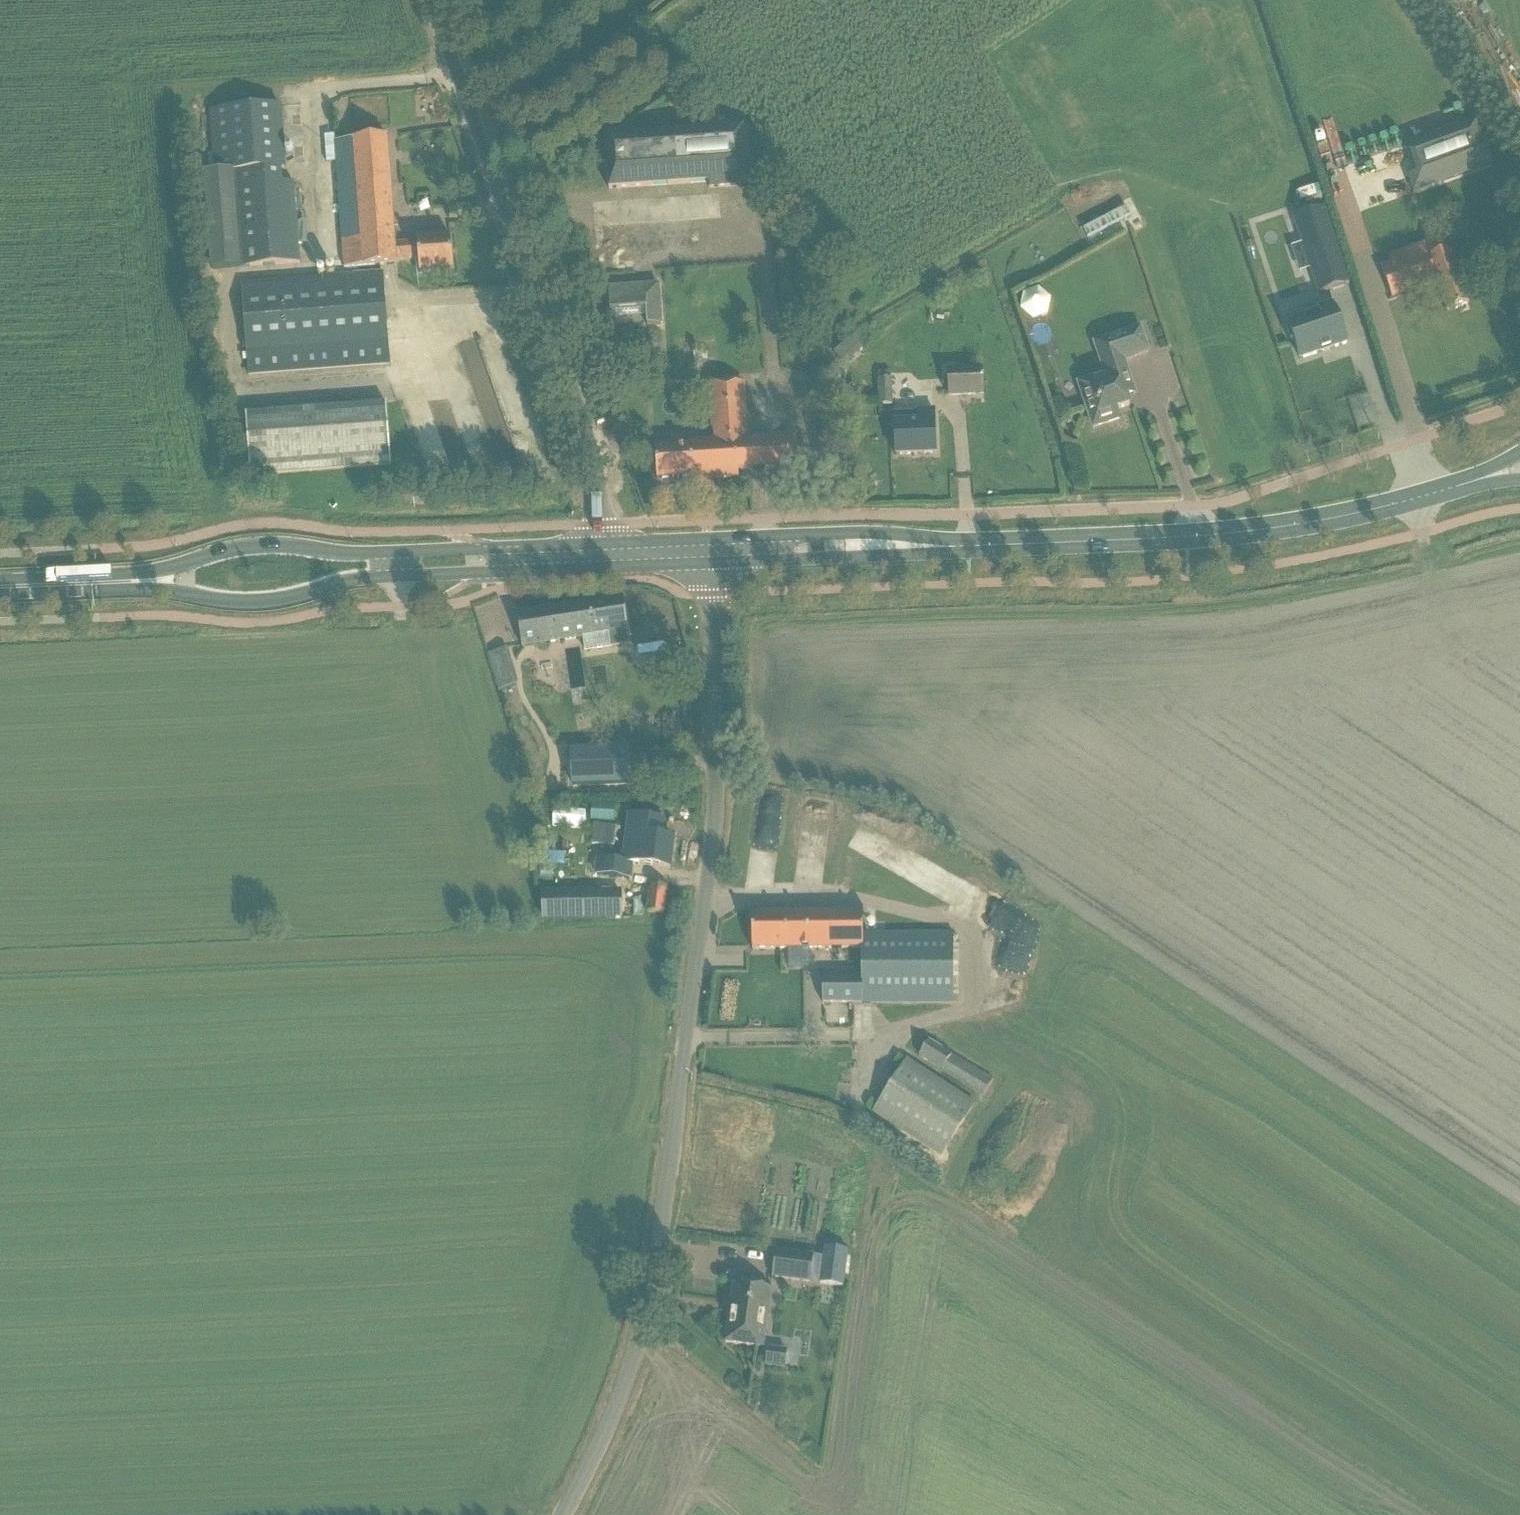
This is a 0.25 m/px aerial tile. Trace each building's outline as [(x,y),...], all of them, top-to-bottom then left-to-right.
[(282,183),(281,169),(285,168),(280,106),(210,112),(215,173),(204,174),(212,271),(301,263),(295,183),(282,183)] [(1494,164),(1477,119),(1406,145),(1417,174),(1407,177),(1413,193),(1494,164)] [(750,186),(746,128),(605,138),(609,190),(709,182),(709,189),(750,186)] [(367,139),(335,142),(343,260),(344,268),(380,266),(397,264),(396,260),(418,259),(419,274),(453,271),(451,237),(417,240),(417,243),(395,244),(387,138),(367,139)] [(1324,209),(1293,219),(1302,245),(1308,244),(1316,266),(1310,268),(1319,295),(1349,285),(1324,209)] [(1391,298),(1435,282),(1447,313),(1469,305),(1449,252),(1432,258),(1430,252),(1381,270),(1391,298)] [(335,277),(241,284),(245,331),(246,351),(248,375),(389,364),(387,340),(382,274),(381,274),(335,277)] [(661,325),(658,285),(608,289),(610,313),(645,310),(647,326),(661,325)] [(1023,293),(1019,309),(1031,320),(1047,315),(1050,299),(1038,288),(1023,293)] [(1319,313),(1288,324),(1300,360),(1346,345),(1332,303),(1317,308),(1319,313)] [(1132,386),(1123,361),(1148,352),(1140,329),(1095,344),(1103,367),(1107,366),(1109,374),(1102,376),(1105,383),(1088,389),(1093,405),(1086,407),(1093,428),(1119,419),(1116,410),(1129,405),(1124,389),(1132,386)] [(947,369),(949,398),(984,396),(983,367),(947,369)] [(892,405),(891,372),(877,373),(879,406),(892,405)] [(727,441),(690,443),(690,446),(655,448),(657,480),(692,478),(692,480),(738,477),(738,471),(798,467),(796,436),(747,440),(743,384),(710,386),(713,433),(726,432),(727,441)] [(246,415),(250,475),(390,465),(386,404),(246,415)] [(894,413),(895,456),(936,454),(934,412),(894,413)] [(630,643),(628,631),(623,598),(517,615),(522,648),(582,638),(583,651),(630,643)] [(678,715),(669,715),(669,726),(679,725),(678,715)] [(626,747),(570,749),(571,785),(628,783),(626,747)] [(598,860),(597,875),(629,879),(631,864),(649,866),(669,869),(673,838),(660,837),(662,820),(642,817),(631,816),(626,851),(627,851),(625,863),(598,860)] [(593,822),(591,844),(615,847),(618,825),(593,822)] [(861,830),(851,847),(891,868),(900,850),(861,830)] [(648,913),(663,915),(667,889),(651,887),(648,913)] [(621,891),(542,892),(543,920),(621,919),(621,891)] [(862,914),(752,915),(752,950),(805,949),(861,948),(862,948),(862,933),(862,914)] [(861,968),(821,969),(822,1003),(952,1003),(952,932),(862,933),(862,948),(861,948),(861,968)] [(990,1082),(926,1043),(917,1058),(980,1099),(990,1082)] [(888,1091),(874,1113),(940,1156),(974,1103),(913,1065),(907,1061),(888,1091)] [(818,1285),(841,1287),(846,1251),(823,1248),(818,1285)] [(772,1277),(810,1282),(813,1256),(775,1251),(772,1277)] [(725,1343),(763,1348),(771,1289),(733,1284),(725,1343)]
